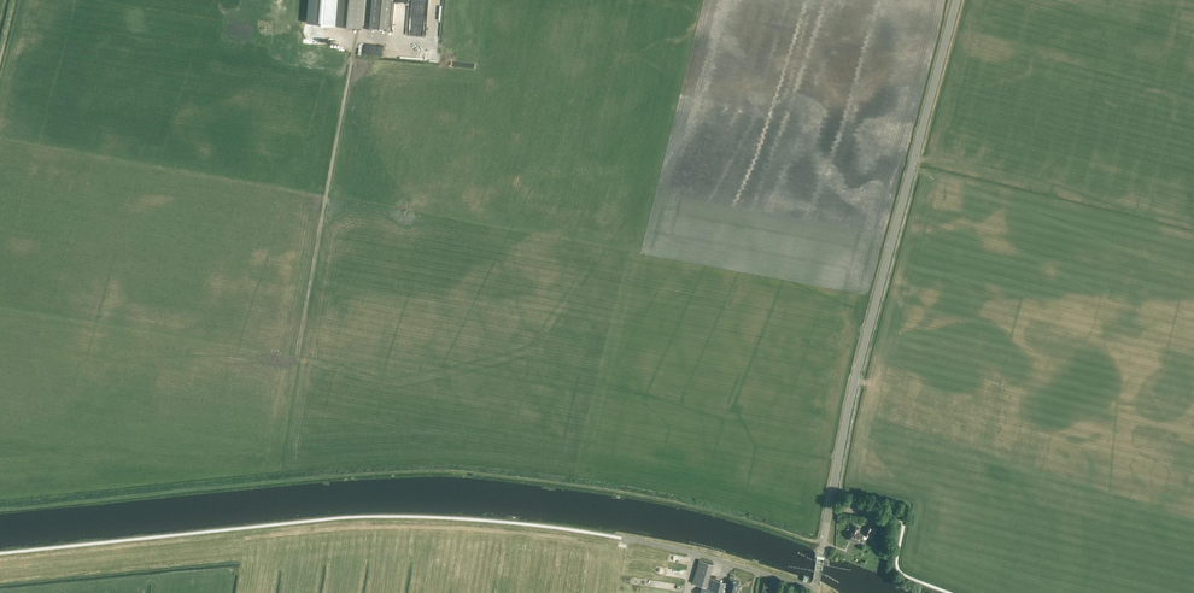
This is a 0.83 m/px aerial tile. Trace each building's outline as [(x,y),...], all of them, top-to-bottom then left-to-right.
[(364,0),(333,0),(331,25),(361,27),(364,0)] [(369,27),(388,29),(391,0),(371,0),(369,27)] [(444,41),(446,5),(435,5),(434,18),(438,18),(437,23),(442,24),(442,26),(441,32),(439,31),(438,36),(436,35),(435,40),(444,41)] [(442,58),(442,48),(425,47),(425,58),(442,58)] [(854,526),(849,539),(858,542),(861,533),(857,532),(859,527),(854,526)] [(864,535),(870,537),(870,536),(874,537),(878,529),(873,527),(873,528),(867,526),(864,535)] [(738,588),(737,587),(739,581),(729,578),(727,583),(709,578),(713,564),(699,560),(692,583),(702,586),(701,592),(737,592),(738,588)] [(669,570),(659,568),(658,571),(674,575),(676,567),(670,566),(669,570)] [(679,567),(677,575),(690,577),(691,570),(679,567)]
